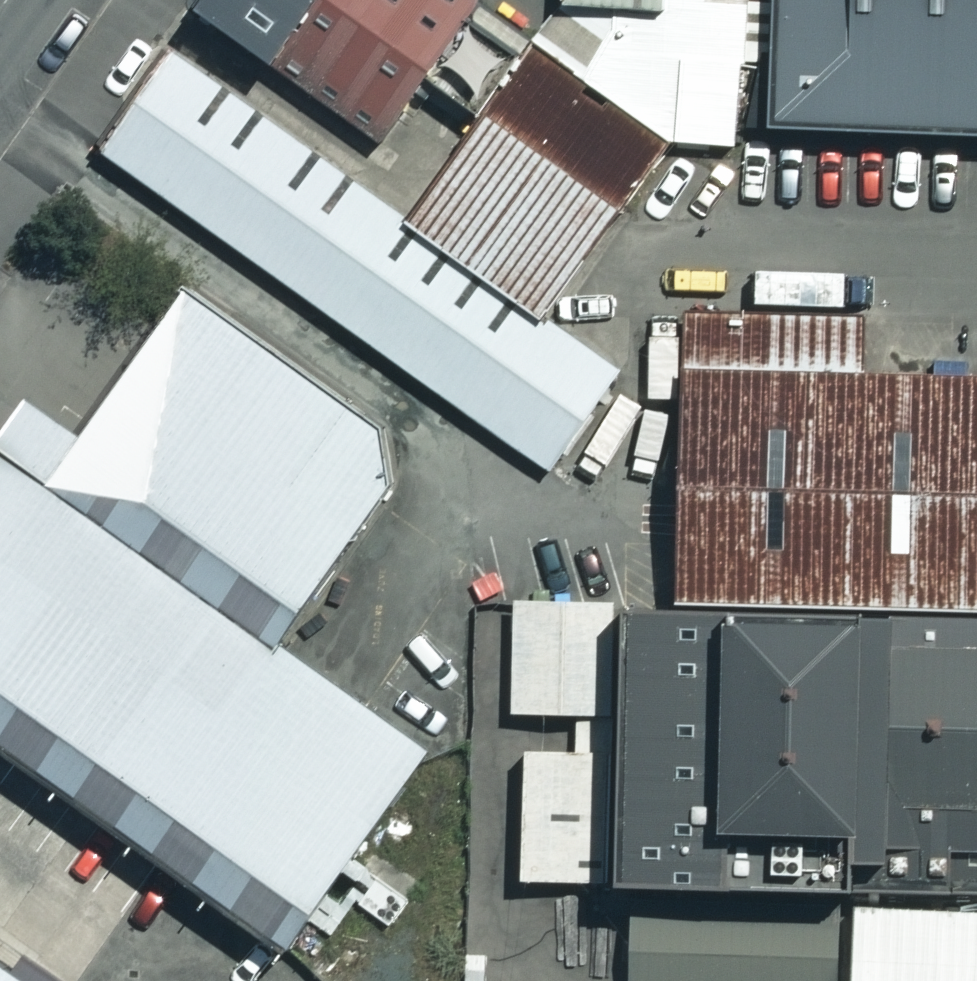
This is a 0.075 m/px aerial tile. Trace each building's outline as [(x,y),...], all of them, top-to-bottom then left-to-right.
[(359,119),(449,0),(188,0),(359,119)] [(563,3),(529,36),(520,45),(644,135),(750,125),(753,0),(563,0),(563,3)] [(750,125),(976,129),(976,0),(753,0),(750,125)] [(520,45),(399,210),(526,297),(644,135),(520,45)] [(526,297),(399,210),(160,47),(89,150),(535,454),(606,351),(526,297)] [(0,417),(0,441),(282,642),(416,455),(175,283),(148,320),(72,427),(19,390),(0,417)] [(667,599),(700,600),(847,604),(976,607),(976,360),(847,358),(848,301),(669,299),(667,599)] [(275,934),(416,738),(369,704),(282,642),(0,441),(0,739),(275,934)] [(667,599),(651,599),(615,598),(601,597),(593,877),(976,887),(976,607),(847,604),(700,600),(667,599)] [(846,903),(623,896),(620,980),(843,980),(846,903)] [(846,903),(843,980),(976,980),(976,907),(846,903)] [(0,953),(0,980),(41,980),(0,953)]
